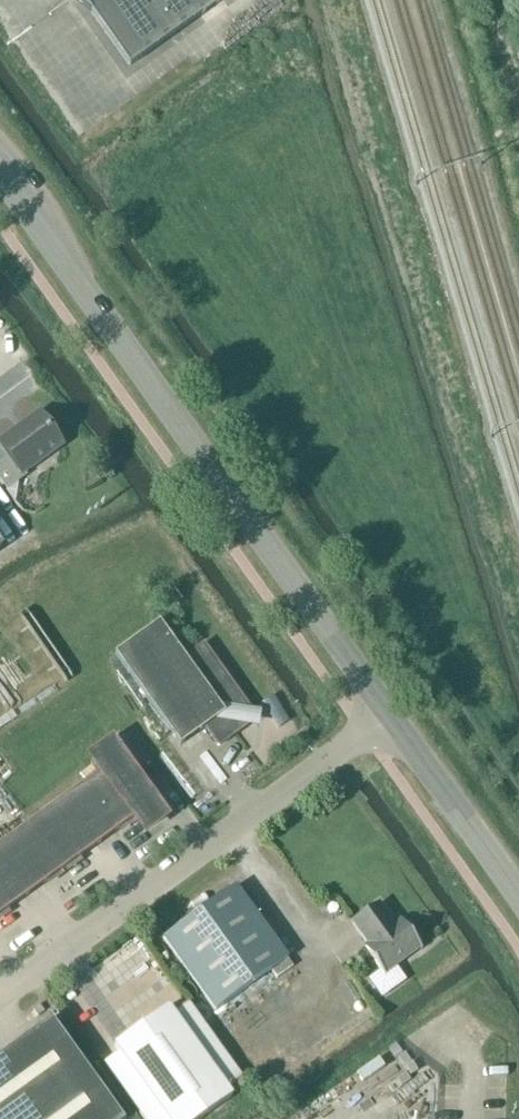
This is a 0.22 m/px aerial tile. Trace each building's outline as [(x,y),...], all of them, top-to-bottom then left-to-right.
[(90,14),(129,68),(224,0),(74,0),(90,14)] [(26,477),(23,473),(60,447),(38,416),(1,443),(11,457),(0,465),(0,481),(7,490),(26,477)] [(185,659),(159,624),(115,655),(180,747),(205,729),(218,748),(238,733),(237,733),(250,724),(251,714),(243,702),(243,701),(203,646),(185,659)] [(302,745),(310,740),(305,733),(297,738),(302,745)] [(164,818),(111,745),(91,759),(101,772),(0,845),(0,916),(135,819),(144,833),(164,818)] [(276,979),(292,967),(235,888),(163,940),(215,1012),(271,972),(276,979)] [(394,926),(379,905),(352,924),(367,945),(365,947),(374,961),(373,962),(385,977),(386,976),(384,974),(419,949),(421,951),(422,950),(411,934),(410,935),(400,922),(394,926)] [(118,1054),(104,1064),(143,1118),(203,1118),(232,1098),(227,1091),(242,1080),(187,1004),(173,1014),(168,1007),(167,1006),(113,1046),(118,1054)] [(51,1020),(0,1057),(0,1118),(122,1118),(51,1020)]
